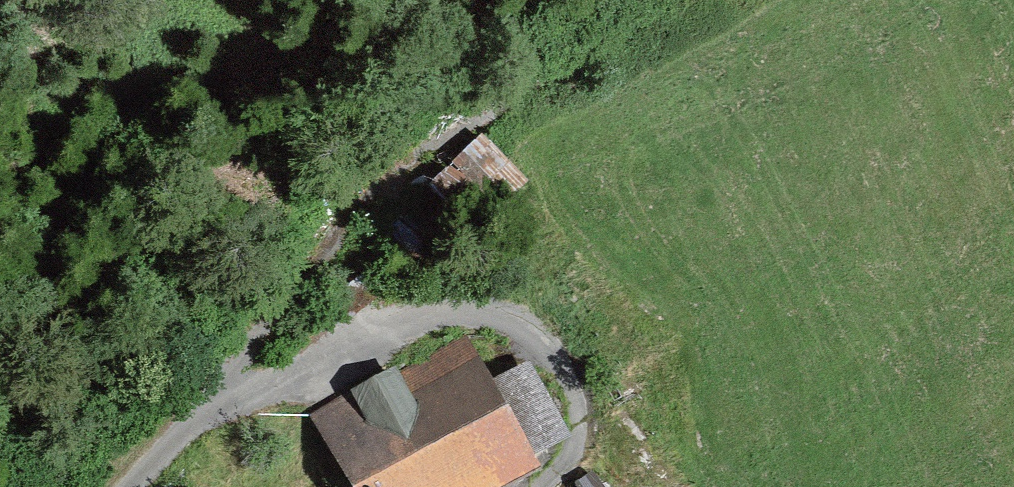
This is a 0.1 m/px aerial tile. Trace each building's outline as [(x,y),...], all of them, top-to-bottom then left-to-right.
[(481,230),(534,181),(490,134),(437,183),(481,230)] [(367,486),(522,486),(558,467),(482,330),(327,415),(367,486)] [(603,468),(580,486),(618,486),(603,468)]
